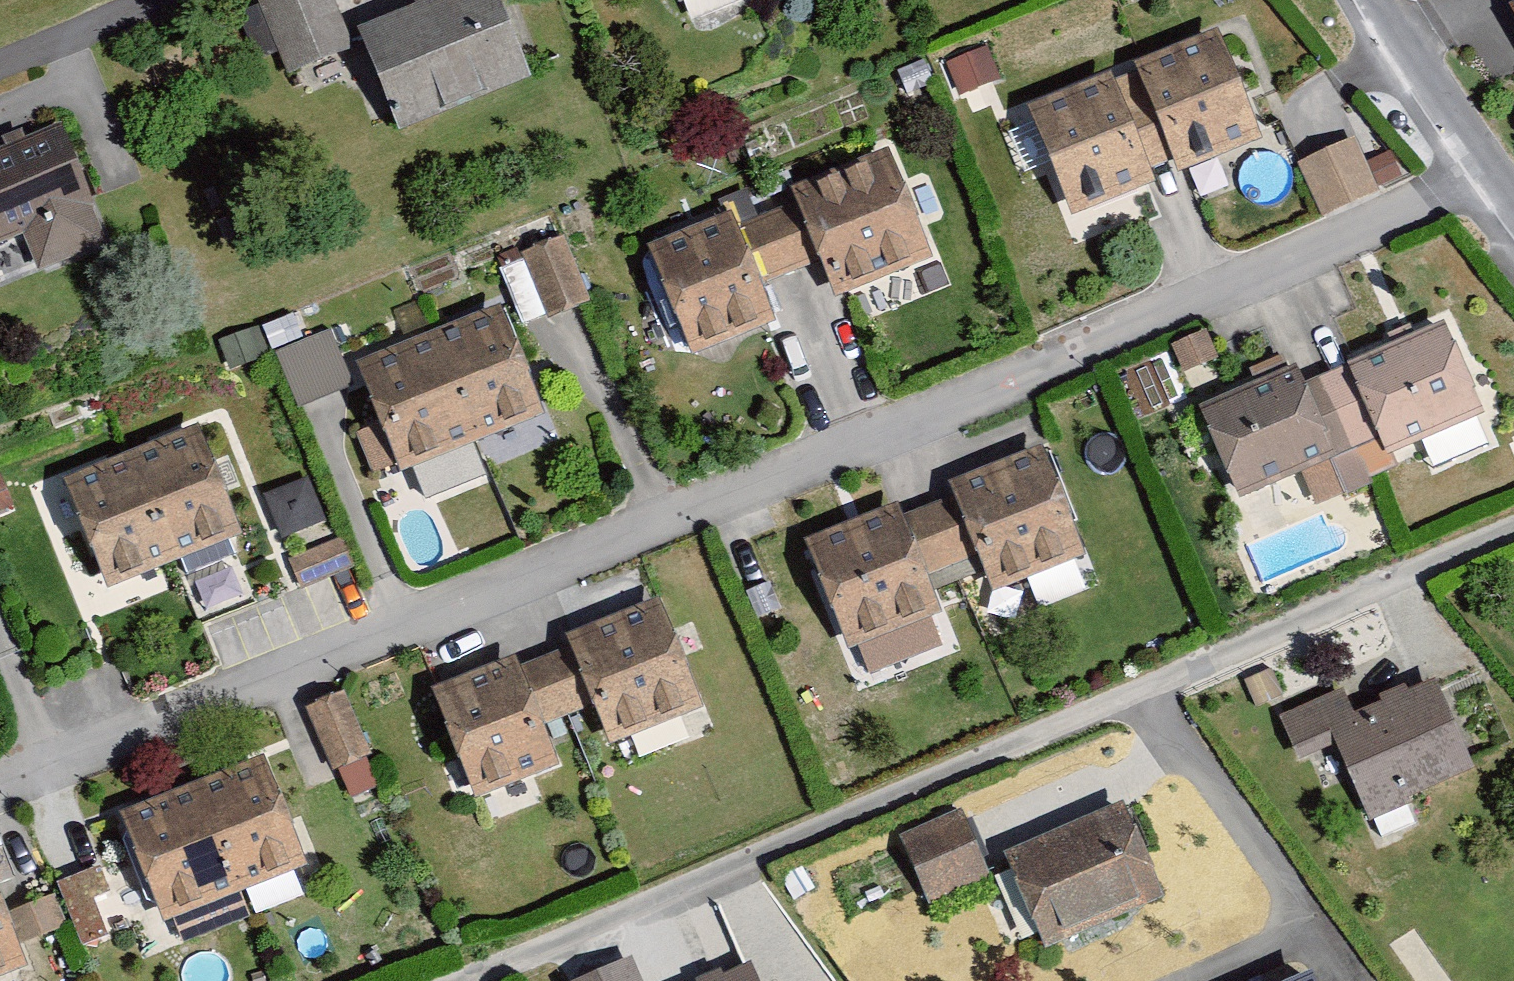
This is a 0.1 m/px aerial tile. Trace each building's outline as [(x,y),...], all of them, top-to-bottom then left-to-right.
[(287,76),(352,51),(333,0),(258,0),(287,76)] [(354,27),(394,134),(526,85),(495,0),(413,0),(415,4),(354,27)] [(1112,74),(1026,108),(1070,218),(1158,183),(1152,170),(1176,160),(1180,170),(1266,136),(1223,28),(1132,65),(1137,76),(1116,84),(1112,74)] [(985,50),(946,65),(959,98),(998,83),(985,50)] [(0,152),(0,245),(21,238),(30,266),(96,244),(60,132),(0,152)] [(1360,135),(1301,156),(1320,212),(1380,192),(1360,135)] [(735,211),(650,244),(694,356),(778,323),(762,283),(821,261),(835,296),(933,258),(888,145),(785,185),(793,204),(740,225),(735,211)] [(563,238),(522,254),(549,321),(590,304),(563,238)] [(503,309),(360,363),(401,471),(544,417),(503,309)] [(1296,365),(1200,405),(1237,495),(1379,438),(1385,452),(1480,413),(1443,321),(1345,361),(1348,369),(1305,386),(1296,365)] [(299,401),(353,382),(332,326),(279,346),(299,401)] [(1206,331),(1170,346),(1183,376),(1219,361),(1206,331)] [(202,429),(66,479),(106,586),(242,535),(202,429)] [(900,502),(803,538),(847,656),(945,619),(936,595),(985,577),(992,595),(1089,558),(1046,443),(945,482),(952,499),(905,517),(900,502)] [(282,523),(320,513),(310,479),(272,489),(282,523)] [(10,512),(0,480),(0,515),(10,512)] [(340,538),(285,560),(297,591),(352,569),(340,538)] [(515,654),(435,685),(476,790),(556,759),(541,721),(594,701),(609,740),(706,703),(662,590),(558,630),(565,648),(520,666),(515,654)] [(1338,692),(1280,717),(1300,762),(1334,747),(1368,822),(1480,773),(1437,676),(1348,715),(1338,692)] [(377,751),(348,689),(311,706),(339,768),(377,751)] [(261,755),(118,814),(163,923),(172,920),(183,944),(252,916),(241,888),(305,862),(261,755)] [(1128,805),(1003,852),(1039,950),(1165,903),(1128,805)] [(961,814),(899,840),(929,909),(990,884),(961,814)] [(64,876),(78,932),(111,923),(96,868),(64,876)] [(30,971),(20,943),(62,928),(50,895),(10,910),(0,883),(0,980),(3,980),(30,971)] [(753,963),(709,980),(760,980),(753,963)] [(601,980),(639,980),(634,967),(601,980)] [(1312,968),(1280,980),(1318,980),(1312,968)]
